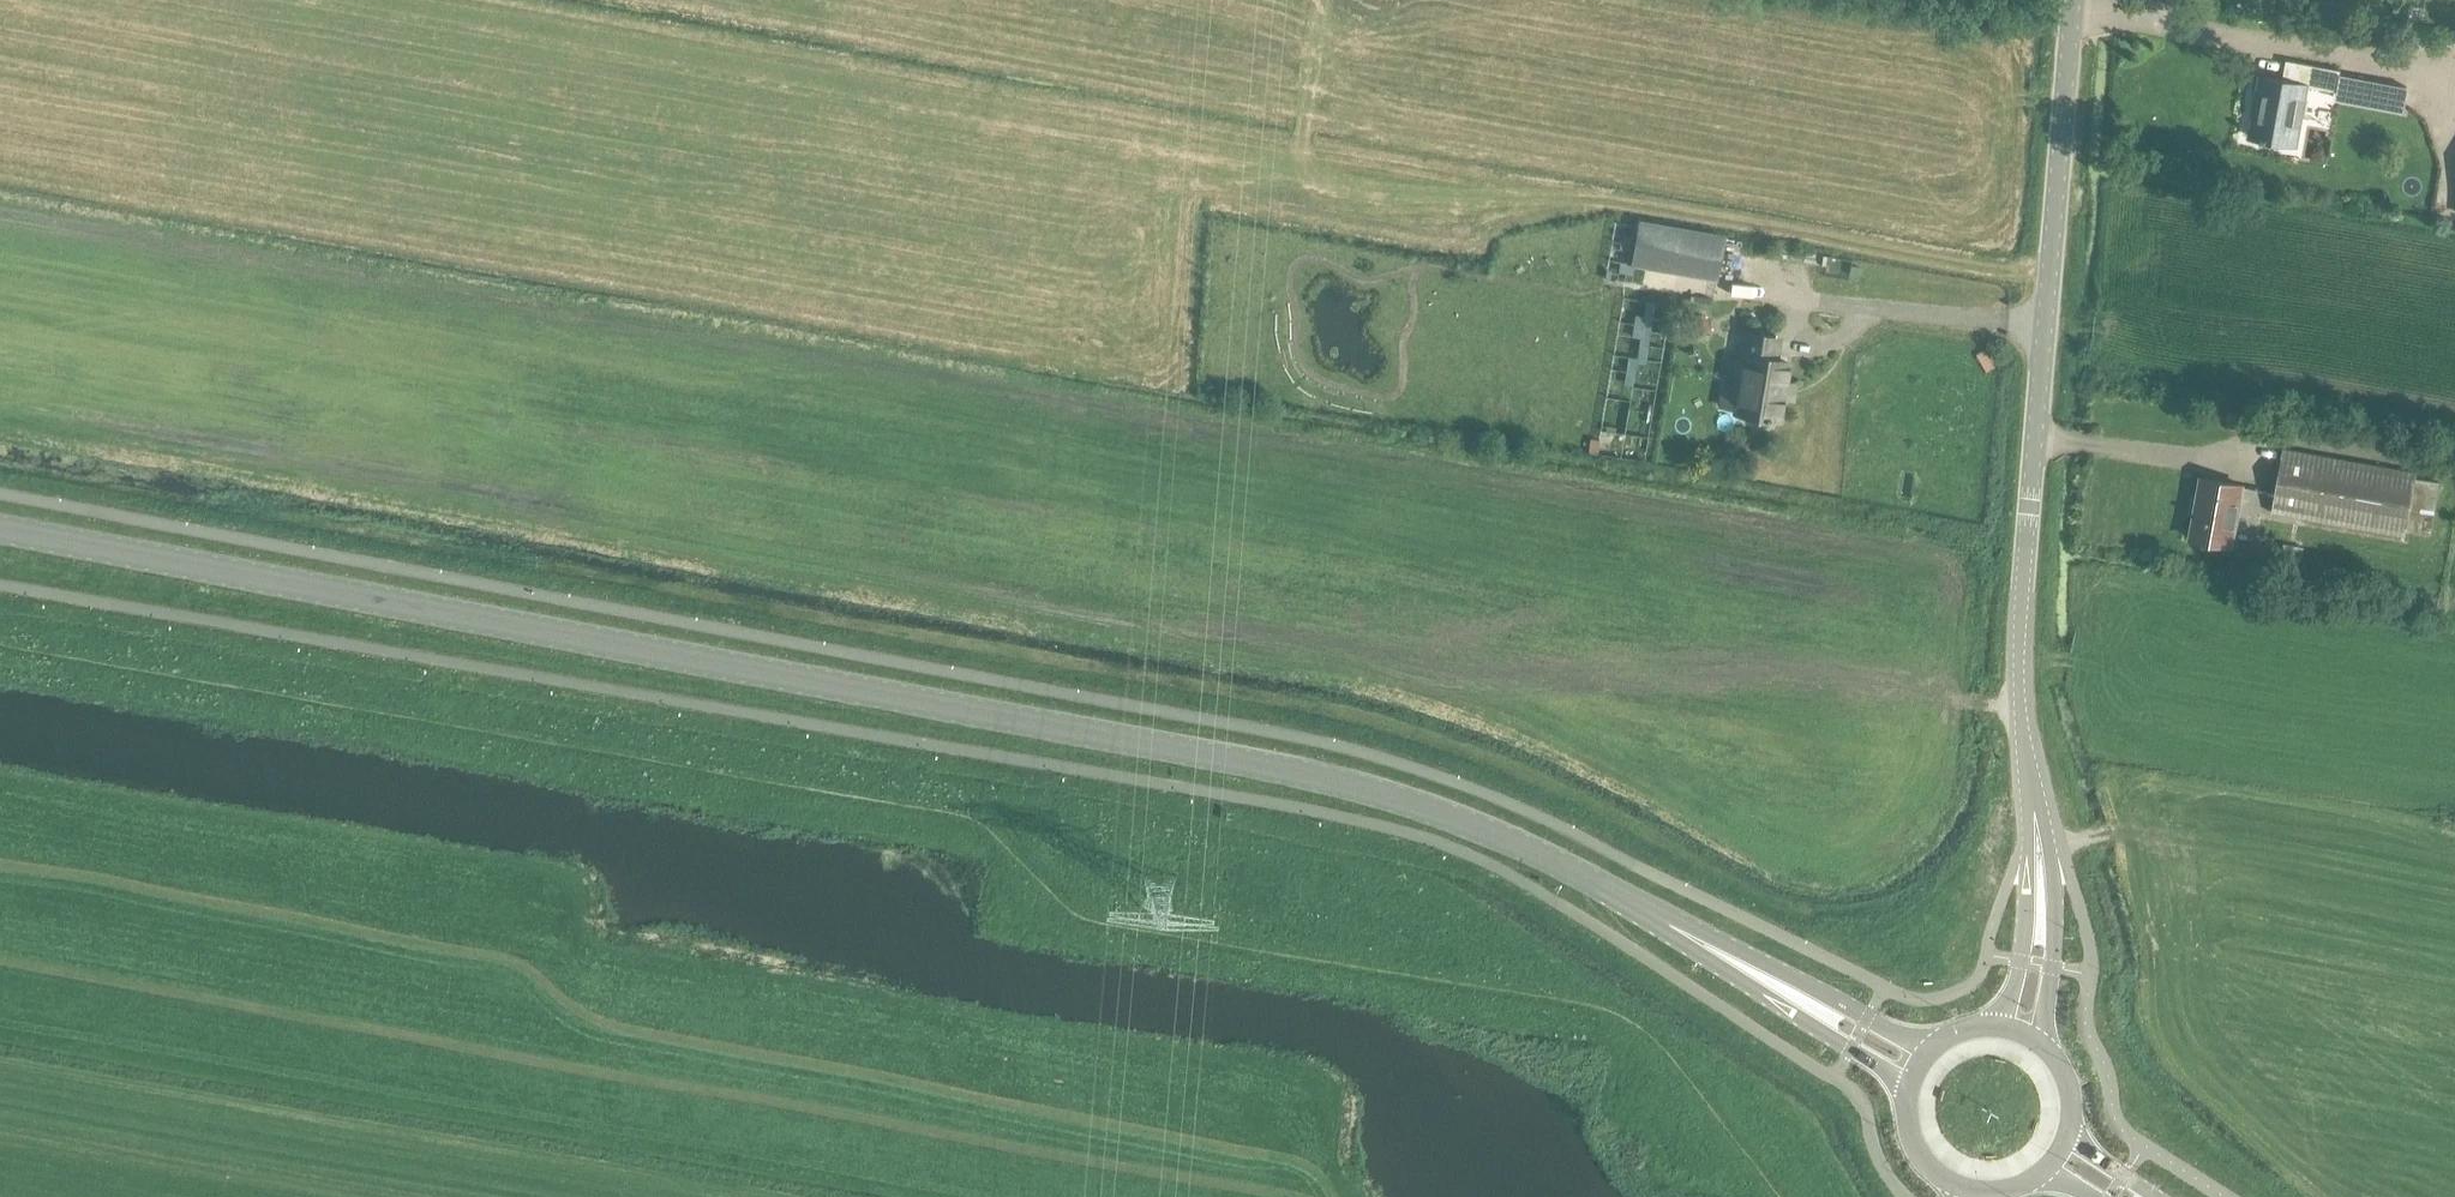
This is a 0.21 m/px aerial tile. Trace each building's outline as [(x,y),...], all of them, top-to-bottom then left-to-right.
[(2252,137),(2297,145),(2308,86),(2336,91),(2338,91),(2342,75),(2342,70),(2295,61),(2292,82),(2263,76),(2252,137)] [(2336,91),(2334,99),(2405,112),(2409,87),(2342,75),(2338,91),(2336,91)] [(2378,196),(2382,211),(2393,207),(2389,193),(2378,196)] [(1723,237),(1639,222),(1632,262),(1716,277),(1723,237)] [(1746,361),(1737,411),(1777,418),(1787,361),(1774,359),(1777,338),(1746,333),(1742,360),(1746,361)] [(2283,448),(2272,512),(2405,535),(2406,530),(2431,534),(2440,482),(2415,478),(2417,471),(2283,448)] [(2202,478),(2191,538),(2232,545),(2242,485),(2202,478)]
